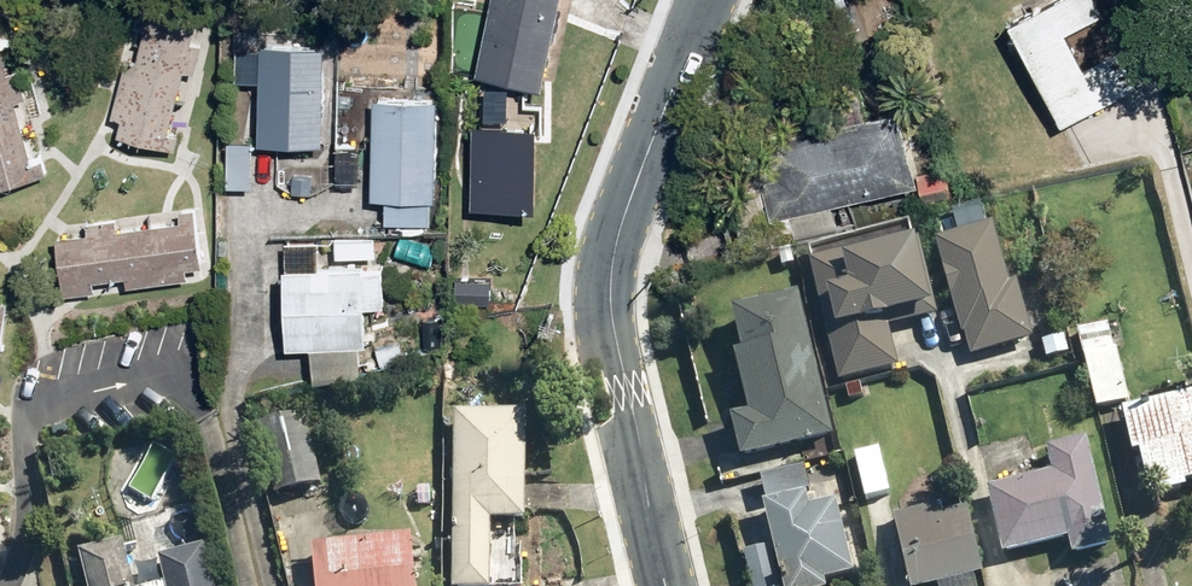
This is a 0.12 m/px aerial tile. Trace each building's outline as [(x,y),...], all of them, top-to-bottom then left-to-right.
[(476,77),(544,90),(562,0),(492,0),(476,77)] [(1098,13),(1091,0),(1041,0),(1006,17),(1059,124),(1134,87),(1114,46),(1078,64),(1062,31),(1098,13)] [(167,134),(184,74),(194,76),(203,45),(192,42),(198,21),(141,5),(134,31),(146,34),(140,55),(128,52),(110,117),(120,120),(115,136),(177,153),(181,138),(167,134)] [(323,47),(260,45),(258,145),(321,146),(323,47)] [(27,165),(0,54),(0,188),(46,177),(43,161),(27,165)] [(373,102),(370,200),(386,201),(385,223),(432,225),(436,104),(373,102)] [(894,106),(796,130),(761,192),(767,217),(913,182),(894,106)] [(252,144),(228,144),(227,188),(251,189),(252,144)] [(940,164),(914,175),(925,203),(952,193),(940,164)] [(89,233),(56,238),(64,296),(94,292),(93,282),(125,277),(126,287),(189,278),(187,269),(202,267),(194,210),(179,212),(180,223),(121,232),(119,219),(88,223),(89,233)] [(974,214),(934,228),(940,245),(931,248),(970,359),(1035,336),(1016,283),(1009,285),(990,231),(981,234),(974,214)] [(802,255),(827,343),(840,386),(900,368),(888,326),(934,312),(908,224),(802,255)] [(360,374),(359,347),(366,347),(365,308),(385,307),(383,271),(363,272),(363,267),(284,268),(287,348),(311,348),(313,384),(360,374)] [(746,416),(728,420),(738,460),(829,437),(795,301),(731,318),(740,354),(731,356),(746,416)] [(8,305),(0,304),(0,362),(8,305)] [(1126,407),(1105,325),(1076,332),(1096,414),(1126,407)] [(1124,414),(1150,503),(1191,490),(1191,394),(1124,414)] [(305,420),(258,431),(274,499),(321,487),(305,420)] [(455,420),(454,585),(491,585),(492,529),(528,529),(529,421),(455,420)] [(1085,441),(1046,451),(1052,474),(984,491),(1000,557),(1066,541),(1070,557),(1111,547),(1085,441)] [(890,495),(879,448),(853,454),(864,501),(890,495)] [(853,578),(833,490),(848,487),(843,463),(799,472),(805,497),(764,506),(782,585),(825,585),(853,578)] [(972,579),(980,577),(963,502),(894,518),(909,585),(974,585),(972,579)] [(411,540),(313,549),(316,585),(415,585),(411,540)] [(125,547),(81,557),(88,585),(134,585),(125,547)] [(767,549),(743,555),(751,585),(777,585),(767,549)] [(206,552),(160,562),(166,585),(214,585),(206,552)]
